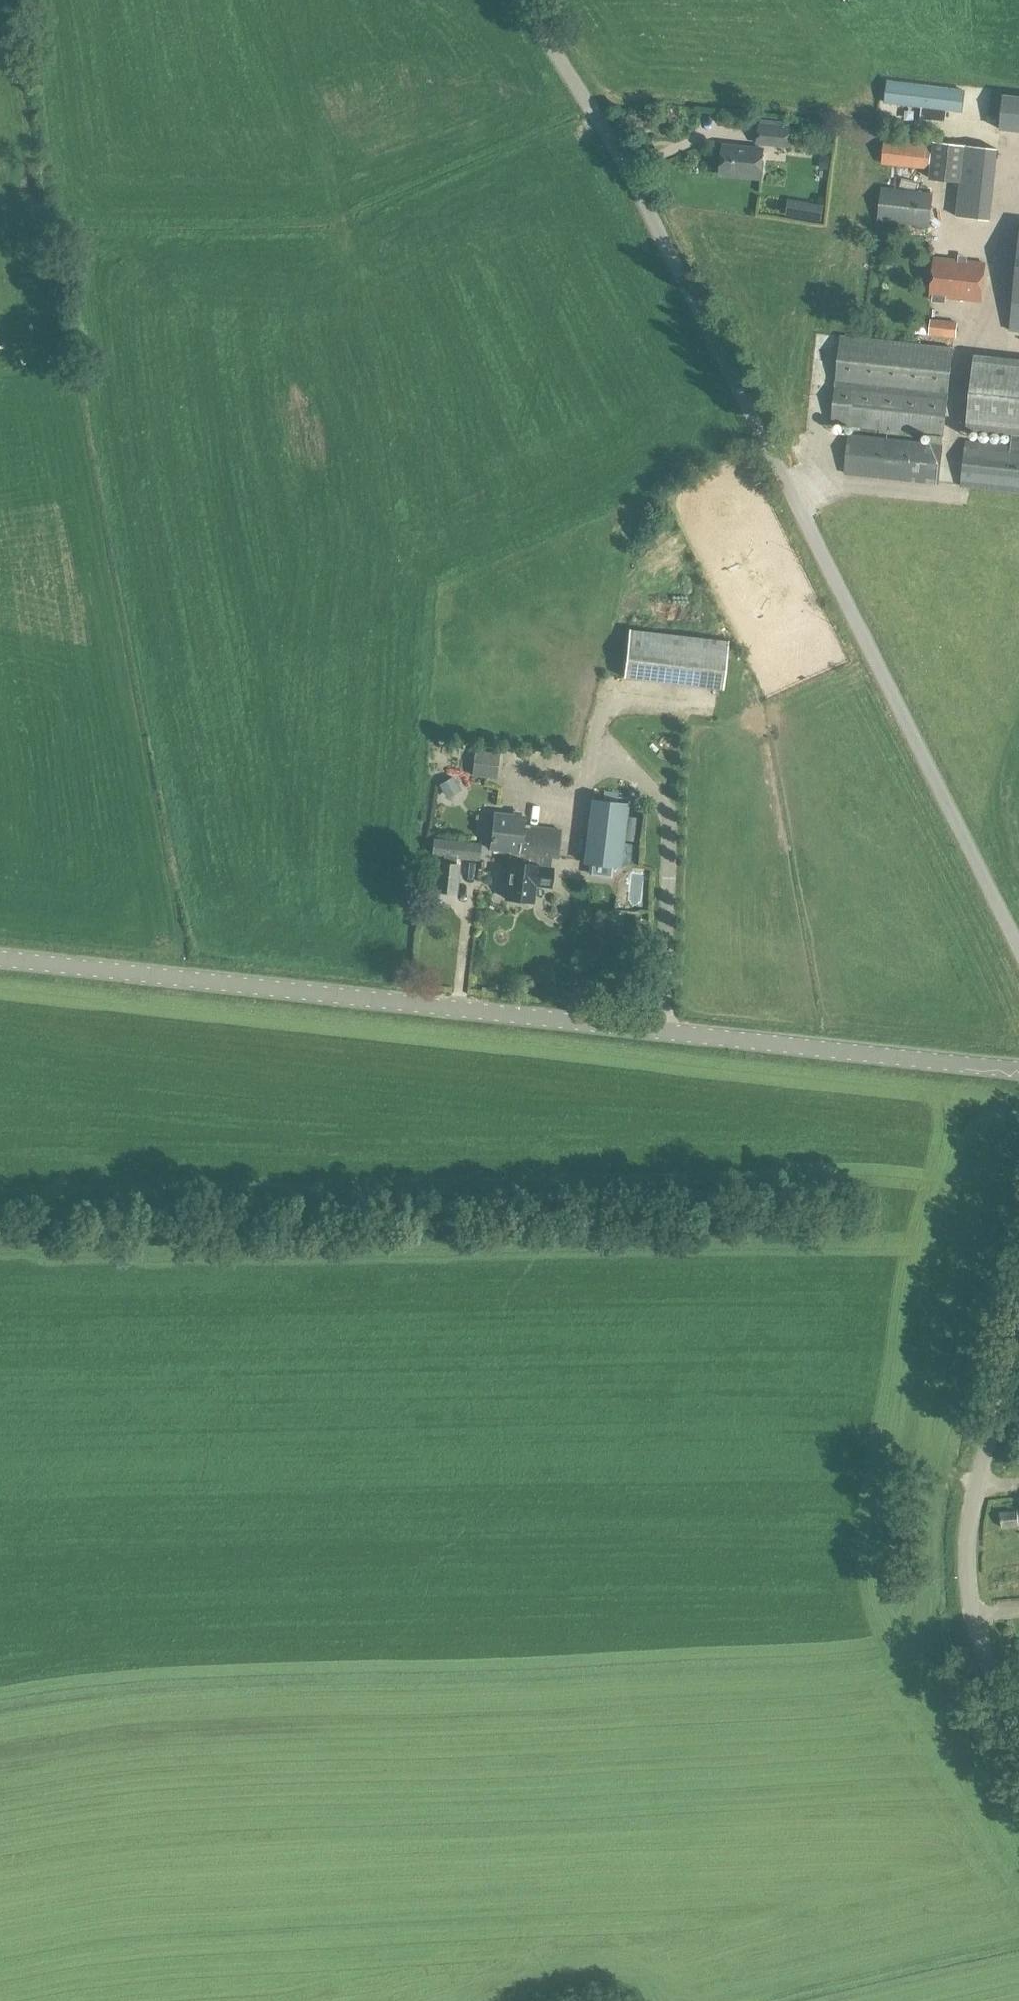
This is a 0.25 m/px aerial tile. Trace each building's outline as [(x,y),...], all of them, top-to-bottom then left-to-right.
[(966,91),(888,82),(886,102),(922,106),(921,119),(946,122),(947,109),(963,111),(966,91)] [(753,119),(741,118),(740,126),(752,127),(753,119)] [(790,129),(760,126),(758,144),(788,147),(790,129)] [(934,141),(930,179),(960,183),(965,145),(934,141)] [(932,147),(884,142),(882,165),(929,170),(932,147)] [(721,175),(760,179),(764,149),(724,145),(721,175)] [(929,228),(933,192),(882,186),(878,222),(929,228)] [(821,220),(824,206),(810,203),(807,217),(821,220)] [(930,296),(982,302),(987,263),(934,258),(930,296)] [(957,339),(958,323),(932,320),(930,336),(957,339)] [(843,335),(834,422),(946,435),(955,348),(843,335)] [(969,426),(1018,432),(1018,363),(976,359),(969,426)] [(940,485),(944,444),(849,434),(844,475),(940,485)] [(966,441),(961,487),(1018,493),(1018,446),(966,441)] [(730,655),(631,645),(625,695),(725,706),(730,655)] [(475,751),(473,776),(497,778),(499,754),(475,751)] [(584,863),(621,868),(629,804),(592,799),(584,863)] [(538,866),(550,868),(551,858),(558,859),(561,831),(524,826),(525,817),(495,814),(491,850),(507,852),(511,852),(510,860),(538,863),(538,866)] [(459,865),(456,864),(457,859),(480,861),(482,843),(434,838),(432,856),(444,858),(443,863),(439,863),(436,890),(456,892),(459,865)] [(538,863),(510,860),(506,899),(534,902),(536,886),(551,888),(553,868),(550,868),(538,866),(538,863)] [(1002,1528),(1018,1526),(1018,1525),(1018,1510),(1001,1512),(1002,1528)]
